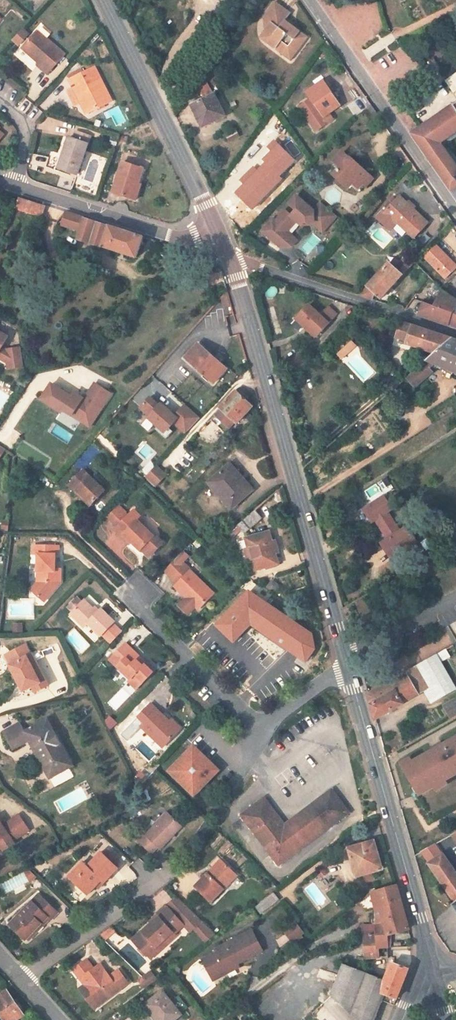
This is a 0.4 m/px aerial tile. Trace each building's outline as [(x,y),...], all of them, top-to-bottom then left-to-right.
[(290,61),(308,37),(292,26),(285,21),(291,13),(275,2),(264,17),(267,43),(290,61)] [(24,31),(15,41),(19,45),(28,35),(24,31)] [(37,65),(48,74),(64,55),(37,31),(22,48),(39,63),(37,65)] [(84,73),(69,80),(86,114),(112,101),(99,75),(88,81),(84,73)] [(445,81),(453,92),(455,90),(455,74),(445,81)] [(327,79),(323,82),(330,92),(334,89),(327,79)] [(330,92),(323,82),(307,93),(324,117),(340,106),(330,92)] [(206,125),(224,116),(211,89),(201,94),(203,96),(196,100),(198,103),(192,105),(197,115),(201,112),(206,125)] [(364,106),(359,99),(353,103),(358,110),(364,106)] [(411,134),(455,198),(455,166),(440,143),(443,140),(455,131),(455,102),(411,134)] [(372,124),(381,118),(372,106),(364,111),(372,124)] [(206,125),(201,112),(197,115),(202,127),(206,125)] [(443,140),(445,144),(455,136),(455,131),(443,140)] [(60,169),(77,175),(91,137),(76,132),(74,139),(69,138),(63,155),(65,156),(60,169)] [(440,143),(455,166),(455,159),(445,144),(443,140),(440,143)] [(55,170),(59,172),(60,169),(65,156),(63,155),(61,154),(55,170)] [(366,186),(372,179),(349,158),(349,159),(343,154),(333,165),(338,170),(333,175),(348,188),(352,183),(357,178),(363,183),(366,186)] [(143,169),(122,162),(113,193),(131,199),(136,200),(141,185),(138,184),(143,169)] [(259,200),(271,187),(252,168),(239,182),(248,190),(259,200)] [(358,188),(363,183),(357,178),(352,183),(358,188)] [(255,203),(259,200),(248,190),(244,193),(255,203)] [(272,218),(261,230),(280,247),(291,246),(297,240),(287,231),(296,221),(301,225),(303,222),(313,222),(314,224),(322,232),(336,216),(321,202),(313,210),(296,195),(289,203),(296,210),(291,215),(285,210),(275,221),(272,218)] [(46,206),(20,197),(14,209),(38,217),(43,213),(46,206)] [(428,223),(399,197),(383,214),(392,222),(394,220),(397,223),(414,238),(428,223)] [(143,237),(66,212),(62,225),(79,231),(77,239),(136,258),(143,237)] [(394,220),(392,222),(383,214),(378,219),(390,230),(397,223),(394,220)] [(423,255),(426,258),(437,247),(434,244),(423,255)] [(455,268),(455,266),(437,247),(426,258),(446,278),(455,268)] [(389,262),(359,296),(367,298),(372,292),(375,294),(380,299),(408,268),(401,262),(395,268),(389,262)] [(375,294),(372,292),(367,298),(372,300),(375,294)] [(419,315),(441,323),(447,311),(454,314),(455,311),(455,301),(441,292),(434,306),(423,302),(419,315)] [(317,336),(338,314),(329,305),(319,315),(308,305),(297,317),(317,336)] [(454,314),(447,311),(441,323),(449,326),(454,314)] [(413,326),(401,322),(395,337),(408,341),(413,326)] [(451,339),(413,326),(408,341),(437,350),(451,339)] [(7,362),(10,358),(22,356),(20,347),(6,349),(2,347),(8,336),(0,332),(0,358),(7,362)] [(437,350),(425,361),(407,378),(415,387),(432,372),(428,368),(434,363),(455,373),(455,340),(451,339),(437,350)] [(341,357),(357,347),(353,340),(336,350),(341,357)] [(214,384),(227,370),(198,344),(185,358),(214,384)] [(301,350),(291,361),(300,369),(310,358),(301,350)] [(7,362),(8,369),(23,366),(22,356),(10,358),(7,362)] [(52,384),(42,399),(61,412),(62,412),(64,410),(81,421),(90,427),(111,394),(95,383),(84,399),(74,393),(72,397),(52,384)] [(248,398),(238,389),(220,408),(221,410),(211,421),(225,434),(235,422),(237,424),(252,407),(246,401),(248,398)] [(175,423),(186,434),(200,418),(186,405),(175,416),(162,404),(160,405),(151,397),(141,407),(150,415),(149,417),(158,426),(155,429),(163,436),(170,428),(175,423)] [(163,436),(167,439),(173,432),(170,428),(163,436)] [(208,483),(231,510),(253,490),(230,464),(208,483)] [(156,466),(147,476),(157,486),(166,476),(156,466)] [(105,491),(83,470),(68,486),(75,493),(77,491),(92,504),(105,491)] [(92,504),(77,491),(75,493),(90,506),(92,504)] [(381,544),(392,560),(417,543),(406,527),(399,531),(387,512),(392,509),(383,496),(363,510),(372,523),(376,520),(379,523),(377,525),(388,539),(381,544)] [(141,518),(133,511),(128,517),(118,507),(108,517),(118,527),(117,528),(132,542),(140,551),(141,550),(150,557),(163,543),(157,537),(155,539),(154,537),(140,524),(138,522),(141,518)] [(262,518),(255,510),(237,526),(244,534),(262,518)] [(132,542),(117,528),(115,531),(129,545),(132,542)] [(275,542),(272,542),(269,532),(246,539),(249,549),(245,550),(249,561),(252,560),(255,571),(278,564),(275,554),(278,553),(275,542)] [(37,582),(30,590),(44,602),(60,583),(61,569),(55,569),(55,555),(59,555),(59,546),(34,546),(33,555),(38,555),(38,571),(41,571),(41,582),(37,582)] [(182,563),(183,562),(188,557),(183,552),(177,558),(182,563)] [(164,571),(171,578),(185,564),(183,562),(182,563),(177,558),(164,571)] [(188,594),(185,597),(186,598),(195,607),(198,610),(214,594),(190,571),(191,571),(185,564),(171,578),(179,586),(188,594)] [(185,597),(188,594),(179,586),(176,588),(185,597)] [(66,609),(71,613),(81,603),(76,598),(66,609)] [(195,607),(186,598),(179,605),(188,614),(195,607)] [(84,628),(88,624),(101,636),(102,635),(114,623),(115,622),(101,609),(99,611),(97,613),(93,609),(84,600),(81,603),(71,613),(70,615),(84,628)] [(279,656),(283,657),(273,621),(245,629),(251,649),(236,664),(257,684),(276,665),(273,662),(279,656)] [(122,632),(114,623),(102,635),(111,644),(122,632)] [(10,664),(9,665),(20,685),(23,684),(27,685),(29,688),(32,687),(35,693),(48,686),(32,653),(30,654),(25,644),(10,653),(15,662),(10,664)] [(133,651),(125,644),(110,660),(130,679),(129,681),(137,689),(153,673),(144,665),(142,667),(130,654),(133,651)] [(133,651),(130,654),(142,667),(144,665),(153,673),(154,671),(133,651)] [(5,655),(10,664),(15,662),(10,653),(5,655)] [(273,662),(276,665),(283,657),(279,656),(273,662)] [(452,689),(434,656),(416,666),(430,688),(425,691),(431,701),(452,689)] [(416,666),(368,693),(375,720),(425,691),(430,688),(416,666)] [(451,719),(455,716),(455,699),(444,706),(451,719)] [(137,717),(144,723),(141,726),(163,747),(177,732),(168,723),(169,722),(150,704),(137,717)] [(144,723),(137,717),(135,720),(141,726),(144,723)] [(50,779),(73,766),(48,720),(25,732),(20,723),(3,732),(10,746),(27,737),(29,740),(50,779)] [(180,729),(171,720),(168,723),(177,732),(180,729)] [(27,737),(10,746),(12,749),(29,740),(27,737)] [(420,794),(434,786),(445,780),(455,773),(455,737),(412,762),(404,766),(420,794)] [(189,749),(193,754),(198,749),(193,745),(189,749)] [(190,793),(194,788),(198,793),(215,775),(211,771),(215,766),(198,749),(193,754),(189,749),(172,767),(176,771),(172,776),(190,793)] [(402,762),(404,766),(412,762),(409,758),(402,762)] [(215,766),(211,771),(215,775),(220,770),(215,766)] [(172,776),(176,771),(172,767),(168,772),(172,776)] [(434,786),(437,790),(447,784),(445,780),(434,786)] [(198,793),(194,788),(190,793),(194,797),(198,793)] [(284,832),(334,794),(331,790),(285,825),(276,813),(272,816),(284,832)] [(279,866),(349,813),(334,794),(284,832),(272,816),(276,813),(264,798),(241,816),(279,866)] [(157,847),(160,850),(182,826),(168,812),(146,835),(145,835),(138,841),(151,854),(157,847)] [(2,853),(16,844),(14,842),(30,832),(20,816),(4,826),(0,820),(0,850),(2,853)] [(373,872),(382,870),(374,841),(348,848),(356,877),(364,875),(366,883),(375,880),(373,872)] [(440,850),(437,844),(424,851),(428,858),(440,850)] [(110,851),(106,856),(114,865),(119,860),(110,851)] [(70,877),(87,894),(96,886),(98,884),(96,882),(99,879),(104,883),(118,868),(114,865),(106,856),(102,852),(88,867),(84,862),(70,877)] [(428,863),(455,903),(453,905),(455,909),(455,872),(443,853),(428,863)] [(221,860),(208,873),(210,876),(223,862),(221,860)] [(195,887),(211,903),(237,876),(223,862),(210,876),(208,873),(195,887)] [(30,883),(36,877),(28,869),(24,871),(30,883)] [(96,886),(99,888),(104,883),(99,879),(96,882),(98,884),(96,886)] [(384,920),(405,914),(397,885),(372,893),(372,892),(359,902),(366,911),(376,907),(376,909),(375,909),(376,923),(384,922),(384,920)] [(256,907),(262,914),(280,900),(274,893),(256,907)] [(58,913),(39,895),(10,925),(25,940),(27,938),(47,917),(49,919),(50,921),(58,913)] [(159,917),(133,941),(147,956),(164,940),(167,943),(168,944),(176,936),(174,934),(184,925),(190,932),(194,929),(202,921),(188,908),(177,897),(167,907),(157,916),(159,917)] [(391,943),(391,934),(409,929),(405,914),(384,920),(384,922),(376,923),(377,934),(378,948),(379,948),(388,947),(388,943),(391,943)] [(47,917),(27,938),(29,940),(49,919),(47,917)] [(194,929),(206,942),(216,934),(202,921),(194,929)] [(296,922),(284,932),(292,941),(304,932),(296,922)] [(99,935),(105,941),(114,932),(111,927),(99,935)] [(202,960),(213,981),(224,975),(222,970),(235,963),(236,965),(263,951),(252,931),(216,949),(218,952),(202,960)] [(365,958),(379,957),(379,948),(378,948),(377,934),(364,935),(365,958)] [(147,956),(150,959),(167,943),(164,940),(147,956)] [(98,1006),(128,984),(118,971),(109,978),(99,965),(93,970),(86,961),(77,968),(90,985),(85,989),(98,1006)] [(236,965),(235,963),(222,970),(224,975),(238,968),(236,965)] [(339,1003),(356,988),(368,1011),(369,1019),(375,1019),(383,1001),(394,1005),(408,969),(397,965),(392,963),(385,981),(343,964),(331,996),(339,1003)] [(94,1010),(98,1006),(85,989),(90,985),(77,968),(73,971),(84,986),(79,990),(94,1010)] [(151,973),(144,978),(149,984),(156,979),(151,973)] [(144,988),(149,984),(144,978),(143,978),(139,981),(144,988)] [(357,1019),(369,1019),(368,1011),(356,988),(339,1003),(357,1019)] [(24,1015),(7,990),(0,995),(0,1015),(3,1019),(17,1019),(24,1015)] [(145,1005),(155,1017),(153,1019),(154,1019),(175,1019),(181,1015),(162,992),(145,1005)]
